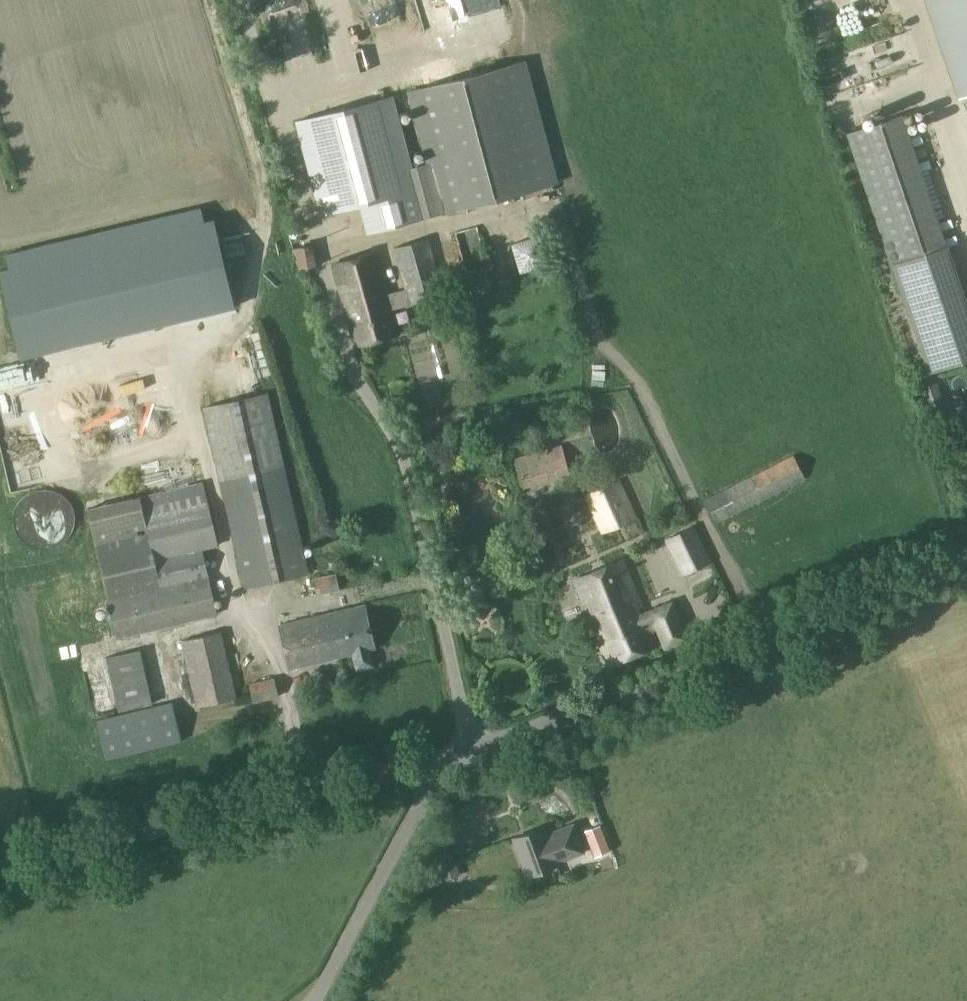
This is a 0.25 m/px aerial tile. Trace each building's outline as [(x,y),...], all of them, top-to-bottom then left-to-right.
[(966,95),(966,98),(966,0),(929,0),(962,96),(966,95)] [(409,91),(423,144),(428,163),(406,168),(387,97),(296,120),(321,214),(359,204),(367,232),(522,192),(490,70),(409,91)] [(966,360),(966,310),(901,115),(847,133),(928,373),(966,360)] [(20,358),(235,307),(214,219),(204,221),(201,207),(6,254),(9,268),(0,270),(0,273),(20,358)] [(392,309),(443,295),(427,237),(393,247),(404,289),(386,293),(375,251),(332,263),(354,344),(398,333),(392,309)] [(316,267),(316,264),(310,243),(293,249),(299,272),(316,267)] [(202,407),(219,480),(244,589),(309,573),(267,391),(202,407)] [(523,486),(569,473),(561,444),(515,457),(523,486)] [(705,500),(715,519),(803,474),(793,455),(705,500)] [(602,531),(634,517),(618,480),(585,494),(602,531)] [(116,637),(217,613),(208,576),(202,550),(218,545),(207,500),(203,481),(88,508),(116,637)] [(683,573),(709,560),(692,526),(666,539),(683,573)] [(664,646),(684,638),(670,602),(643,613),(621,558),(592,570),(586,554),(567,562),(608,664),(656,645),(649,629),(656,626),(664,646)] [(315,593),(339,589),(336,574),(313,578),(315,593)] [(368,649),(374,648),(364,605),(279,625),(289,668),(352,653),(356,669),(372,665),(368,649)] [(195,707),(236,698),(221,631),(180,639),(195,707)] [(253,701),(278,696),(274,677),(248,683),(253,701)] [(104,759),(182,740),(173,701),(95,720),(104,759)] [(555,862),(582,852),(572,825),(545,835),(542,827),(512,838),(526,876),(556,865),(555,862)] [(600,830),(587,835),(592,848),(605,844),(600,830)] [(447,836),(430,843),(444,881),(461,875),(447,836)]
